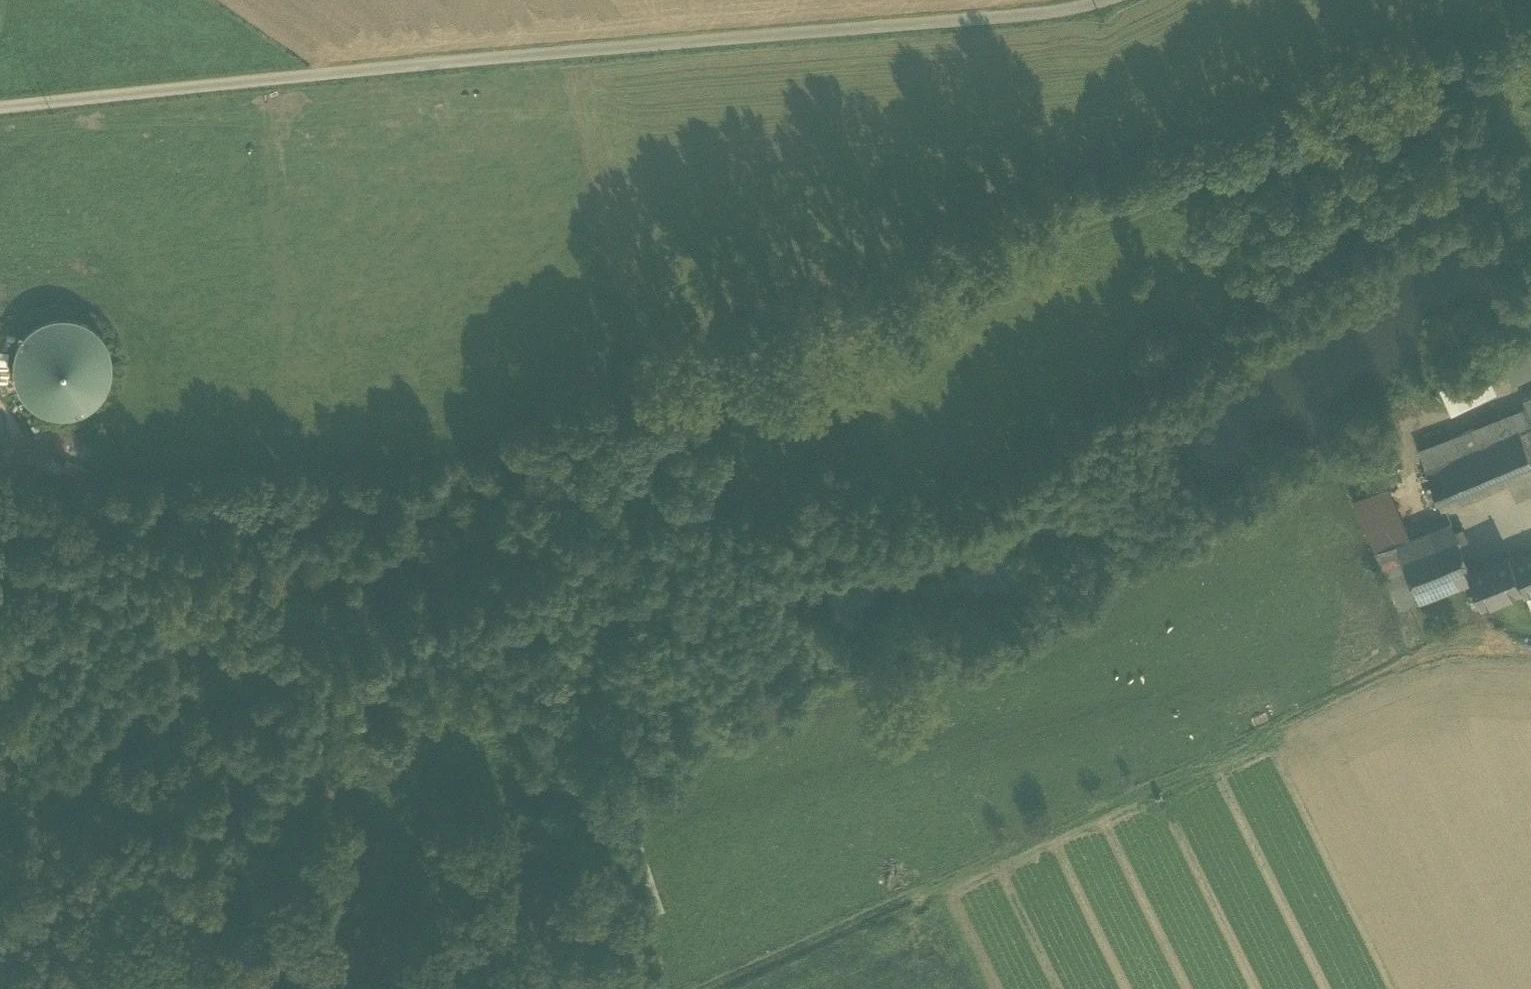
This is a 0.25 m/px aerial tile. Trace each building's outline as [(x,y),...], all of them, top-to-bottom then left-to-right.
[(73,410),(93,400),(104,387),(110,371),(109,349),(100,332),(84,319),(69,314),(50,315),(32,323),(19,337),(13,356),(14,374),(23,393),(37,405),(55,411),(73,410)] [(1508,480),(1530,471),(1530,417),(1526,406),(1419,448),(1442,508),(1508,480)] [(1530,493),(1530,471),(1508,480),(1516,499),(1530,493)] [(1356,503),(1376,551),(1407,538),(1384,486),(1356,503)] [(1451,521),(1407,538),(1376,551),(1399,609),(1473,580),(1469,571),(1470,570),(1460,543),(1468,540),(1463,527),(1455,530),(1451,521)] [(1483,604),(1522,588),(1523,588),(1512,562),(1510,554),(1495,560),(1493,557),(1483,561),(1484,564),(1470,570),(1469,571),(1473,580),(1483,604)] [(1512,562),(1523,588),(1522,588),(1525,596),(1527,595),(1530,593),(1530,554),(1512,562)]
